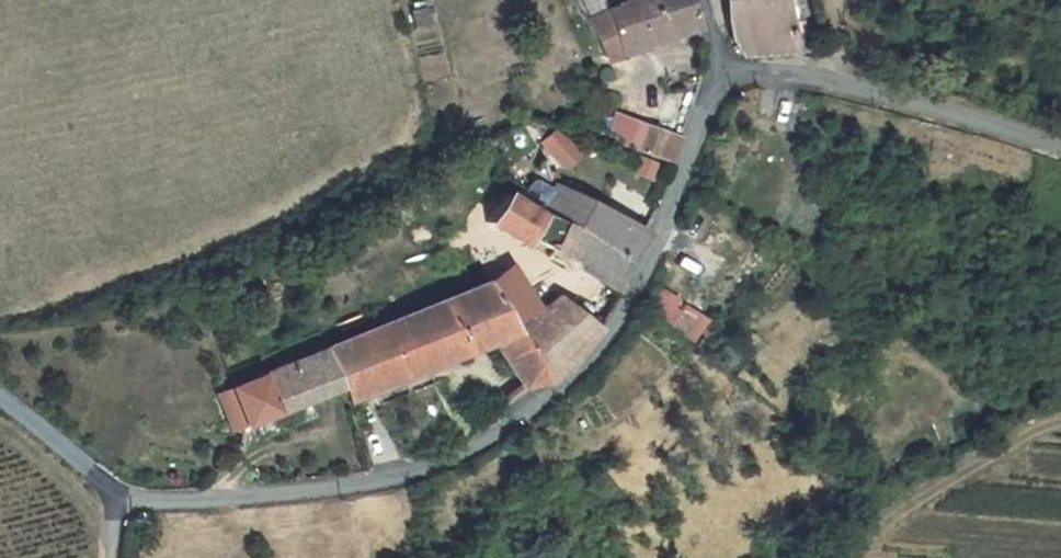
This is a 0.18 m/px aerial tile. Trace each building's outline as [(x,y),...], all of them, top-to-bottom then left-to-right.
[(574,17),(590,62),(696,25),(687,0),(623,0),(574,17)] [(790,47),(775,0),(718,0),(739,52),(790,47)] [(605,138),(621,143),(629,121),(613,115),(605,138)] [(621,143),(669,160),(677,138),(629,121),(621,143)] [(561,166),(574,155),(552,130),(539,141),(561,166)] [(645,229),(547,182),(536,153),(509,192),(622,259),(627,262),(645,229)] [(622,259),(509,192),(498,185),(478,218),(516,241),(520,234),(545,249),(541,256),(561,269),(566,260),(607,285),(622,259)] [(497,259),(476,274),(503,317),(527,302),(497,259)] [(540,372),(507,322),(503,317),(476,274),(312,347),(331,380),(342,401),(487,337),(510,376),(540,372)] [(654,282),(638,304),(685,338),(701,316),(654,282)] [(542,375),(556,367),(592,324),(550,295),(507,322),(540,372),(542,375)] [(236,420),(297,394),(331,380),(312,347),(208,393),(222,425),(236,420)] [(297,394),(236,420),(243,435),(303,409),(297,394)] [(474,415),(477,426),(491,418),(487,408),(474,415)]
